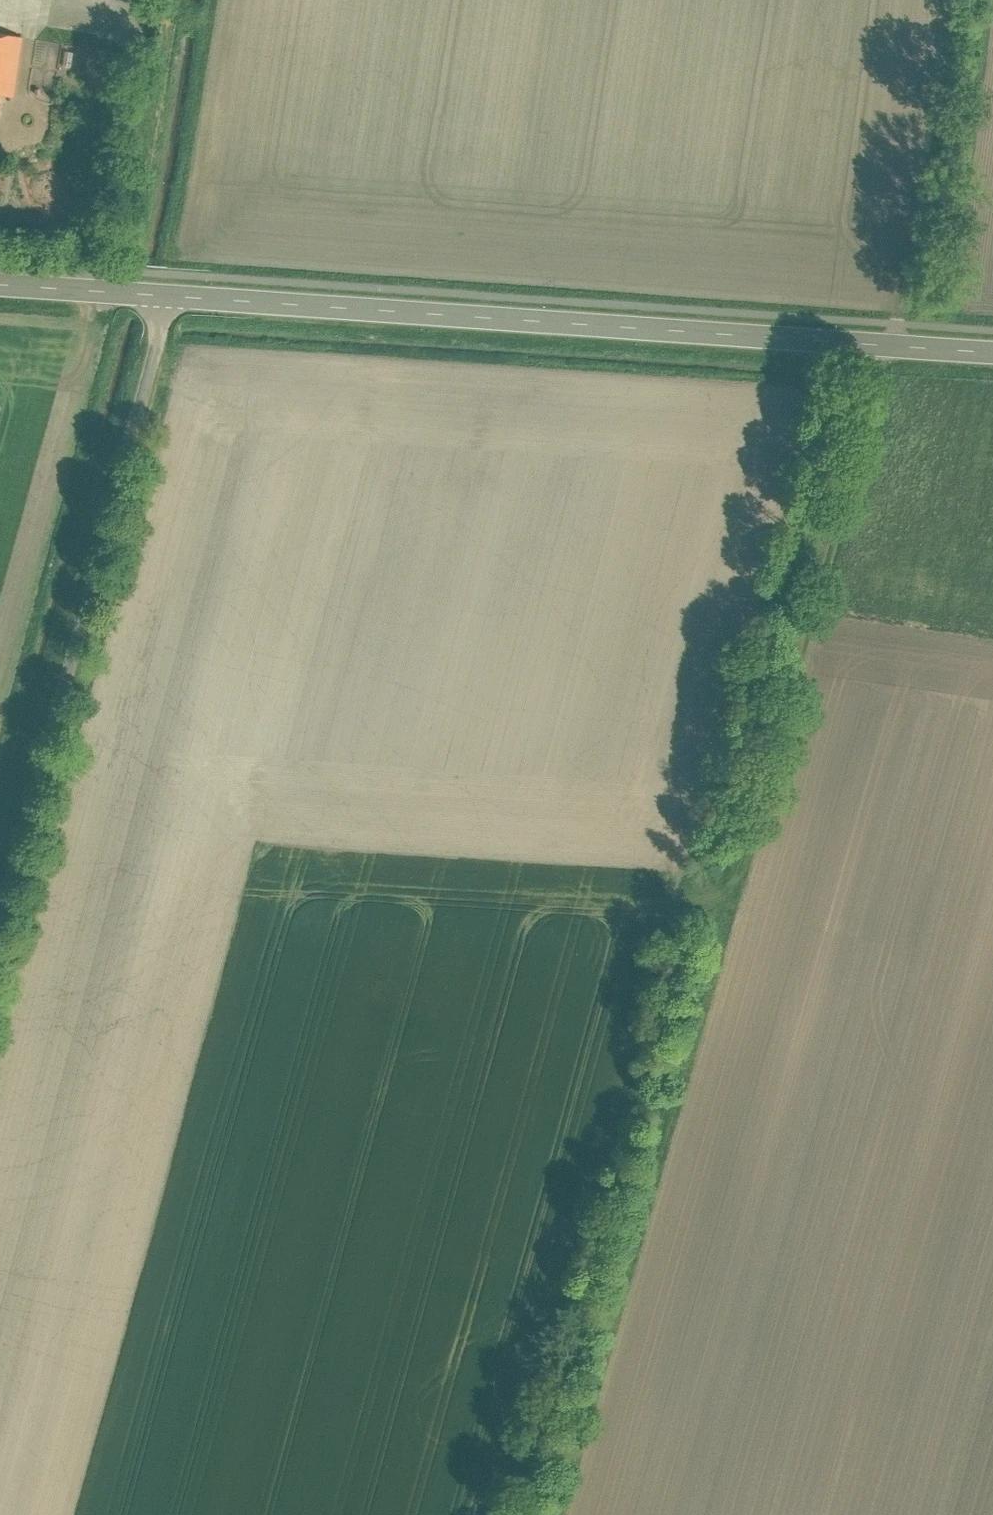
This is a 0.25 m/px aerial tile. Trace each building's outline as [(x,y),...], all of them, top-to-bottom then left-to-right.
[(3,96),(21,99),(30,32),(0,28),(0,120),(3,96)]
